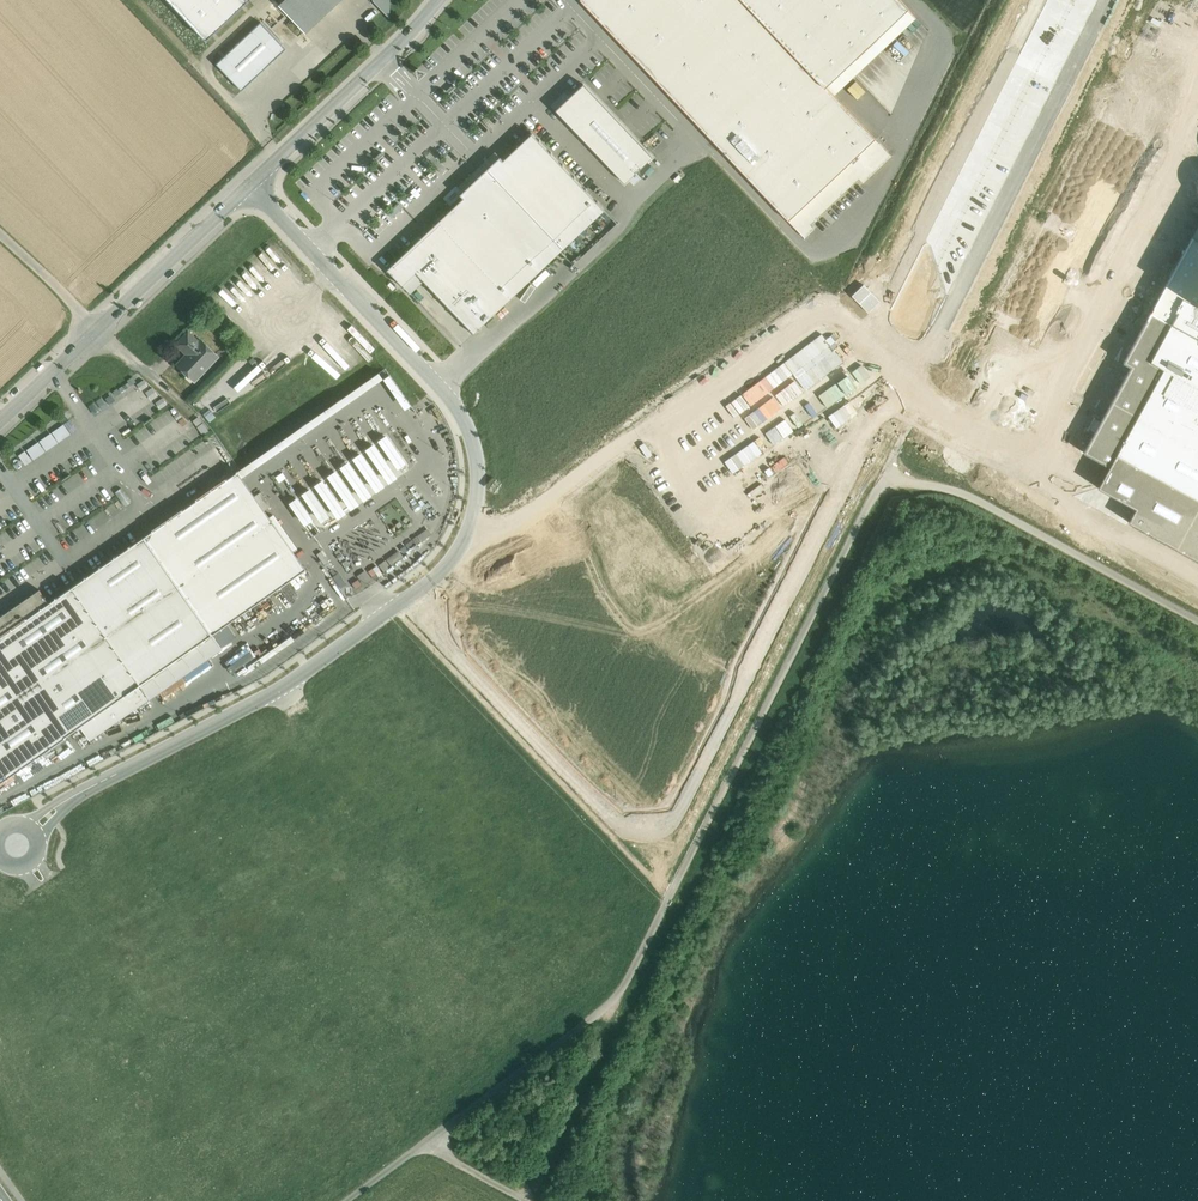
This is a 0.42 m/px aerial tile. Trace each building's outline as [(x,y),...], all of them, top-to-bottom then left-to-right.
[(248,0),(173,0),(209,38),(249,0),(248,0)] [(279,5),(305,33),(340,0),(284,0),(279,5)] [(373,0),(382,9),(389,3),(389,0),(373,0)] [(742,0),(580,0),(581,1),(680,106),(789,221),(875,139),(834,95),(826,87),(825,88),(742,0)] [(900,0),(742,0),(825,88),(826,87),(864,51),(908,9),(900,0)] [(917,18),(908,9),(826,87),(834,95),(917,18)] [(259,19),(212,62),(236,89),(284,46),(259,19)] [(337,48),(322,33),(313,42),(327,57),(337,48)] [(843,88),(855,100),(866,89),(855,77),(843,88)] [(652,155),(583,83),(556,110),(626,183),(649,160),(652,155)] [(473,333),(604,204),(533,131),(532,133),(503,159),(500,156),(460,194),(464,198),(388,270),(402,285),(415,272),(424,281),(473,333)] [(875,139),(789,221),(805,238),(814,229),(810,224),(859,178),(863,183),(890,157),(892,156),(875,139)] [(1081,453),(1104,466),(1084,503),(1197,564),(1197,217),(1119,363),(1127,367),(1081,453)] [(424,281),(415,272),(402,285),(411,294),(424,281)] [(199,343),(188,333),(178,344),(188,354),(178,365),(194,381),(218,356),(201,340),(199,343)] [(380,377),(398,408),(409,402),(391,371),(380,377)] [(349,398),(378,378),(374,372),(346,392),(349,398)] [(94,414),(107,408),(101,396),(88,403),(94,414)] [(24,463),(78,430),(68,414),(14,448),(24,463)] [(389,432),(296,491),(316,522),(325,516),(312,495),(315,492),(332,518),(341,512),(333,500),(337,497),(345,509),(354,503),(354,502),(411,466),(389,432)] [(16,453),(8,458),(16,470),(24,465),(16,453)] [(170,573),(213,634),(306,569),(238,472),(144,537),(153,549),(163,542),(180,566),(170,573)] [(308,520),(296,496),(286,501),(298,525),(308,520)] [(144,537),(49,603),(39,590),(0,617),(0,782),(66,737),(65,736),(80,726),(90,740),(148,700),(139,686),(213,634),(170,573),(180,566),(163,542),(153,549),(144,537)] [(333,580),(344,597),(362,585),(358,578),(348,584),(342,575),(333,580)] [(139,686),(148,700),(149,701),(223,649),(213,634),(139,686)]
